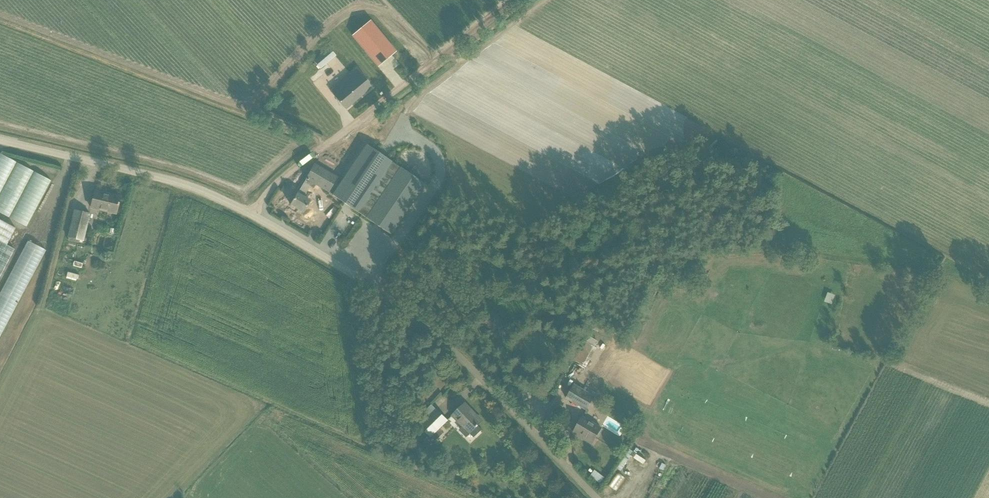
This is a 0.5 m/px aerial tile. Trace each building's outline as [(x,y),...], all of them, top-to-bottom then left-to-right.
[(396,51),(370,20),(352,35),(378,67),(396,51)] [(320,55),(313,60),(320,68),(327,63),(336,55),(329,48),(320,55)] [(328,72),(337,67),(334,62),(325,67),(328,72)] [(344,85),(332,94),(347,112),(374,91),(359,72),(353,77),(357,82),(348,89),(344,85)] [(290,205),(291,205),(303,211),(302,212),(303,212),(310,200),(303,197),(312,182),(332,194),(332,195),(344,203),(391,235),(425,184),(366,144),(342,180),(314,164),(304,183),(299,191),(290,205)] [(59,180),(4,154),(0,162),(0,210),(36,228),(59,180)] [(95,191),(91,208),(116,214),(118,205),(119,205),(119,203),(118,202),(120,197),(119,197),(119,198),(103,194),(104,193),(95,191)] [(83,241),(88,223),(90,214),(74,210),(72,220),(68,237),(83,241)] [(10,258),(14,249),(6,245),(15,228),(0,220),(0,276),(10,258)] [(80,268),(90,270),(91,264),(81,262),(80,268)] [(595,321),(592,328),(605,335),(609,328),(595,321)] [(573,360),(586,368),(597,348),(585,340),(573,360)] [(587,410),(592,401),(595,396),(574,384),(566,398),(587,410)] [(465,403),(452,416),(469,433),(476,427),(477,427),(478,425),(481,422),(470,410),(471,409),(465,403)] [(431,437),(441,427),(448,420),(437,409),(420,426),(431,437)] [(593,442),(598,434),(601,428),(582,417),(573,432),(580,436),(581,435),(593,442)]
